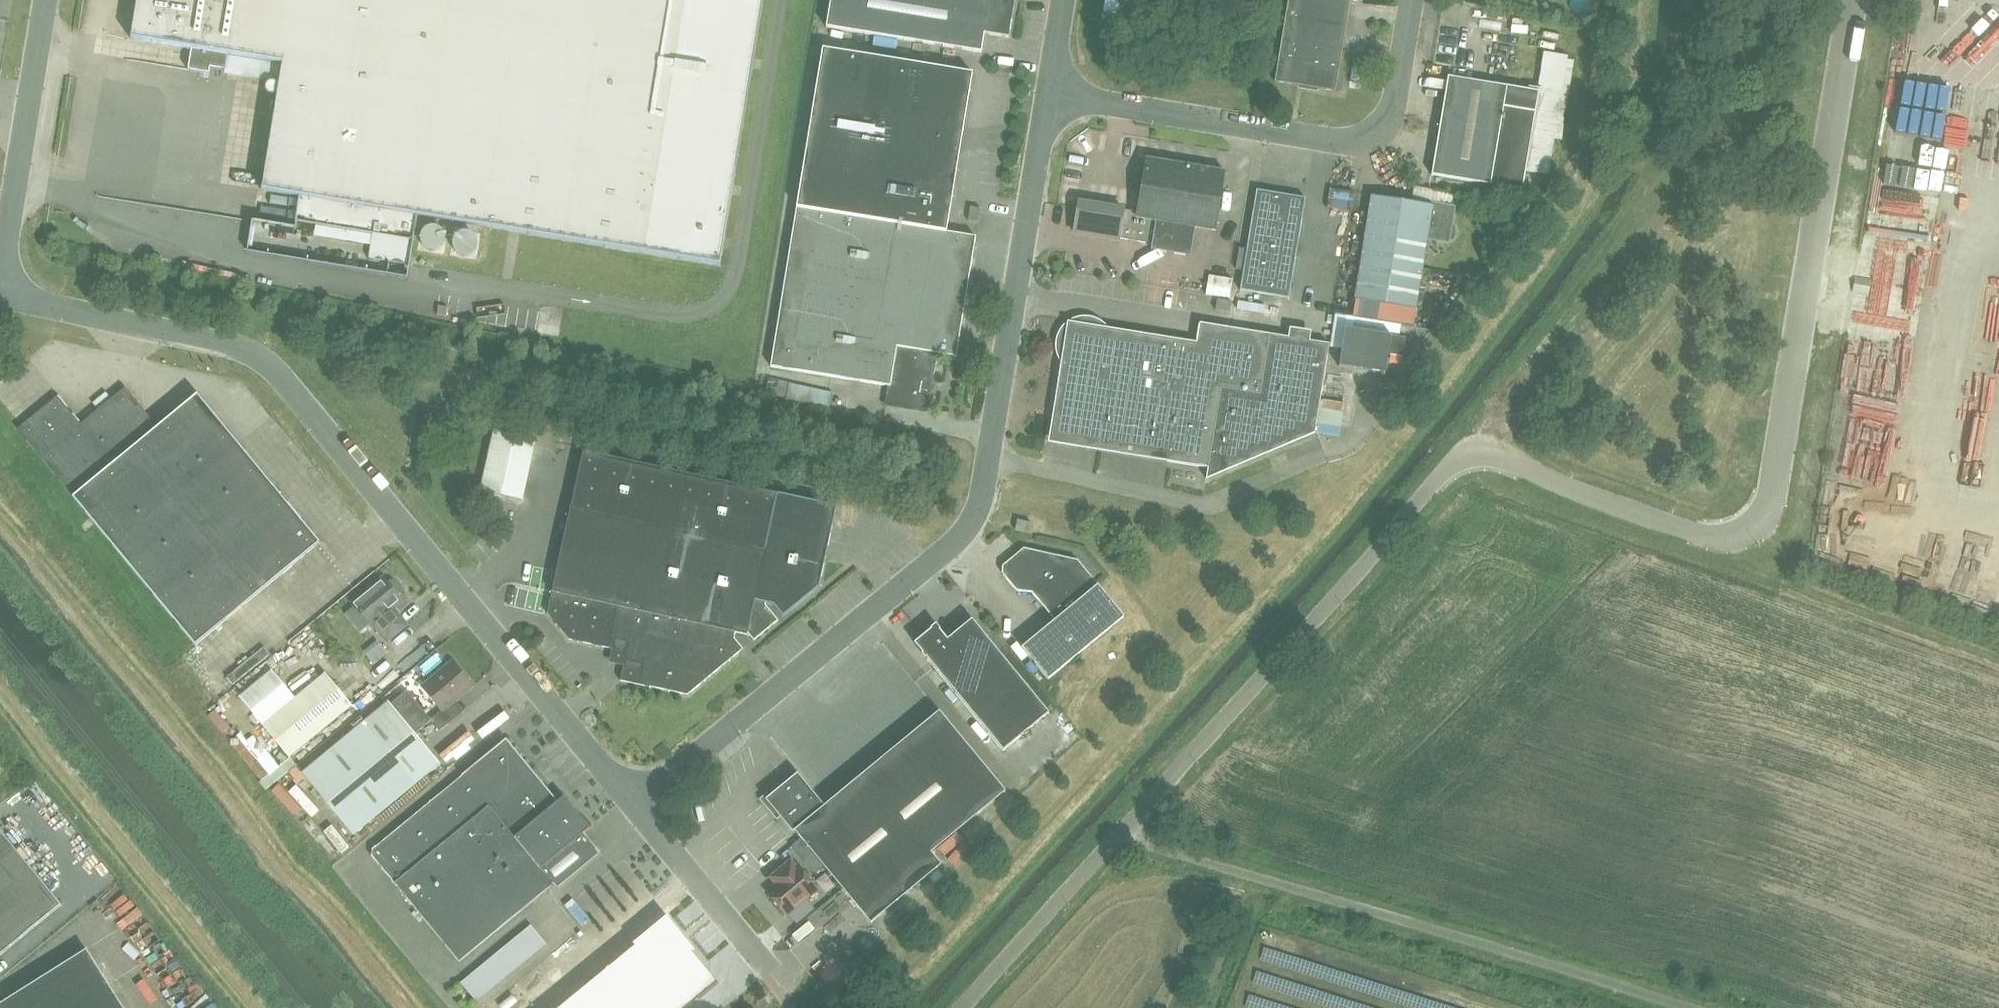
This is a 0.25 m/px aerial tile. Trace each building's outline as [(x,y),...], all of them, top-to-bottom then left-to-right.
[(131,39),(192,49),(189,69),(210,72),(211,67),(227,69),(280,78),(262,190),(301,196),(297,221),(316,224),(413,240),(417,215),(644,252),(720,265),(763,0),(138,0),(131,39)] [(826,26),(982,52),(985,33),(1009,37),(1015,0),(830,0),(826,26)] [(1275,81),(1336,90),(1350,0),(1288,0),(1275,81)] [(822,47),(797,206),(771,366),(890,385),(888,394),(886,394),(884,406),(928,413),(930,401),(928,401),(932,379),(933,379),(938,352),(957,356),(976,235),(956,232),(956,228),(948,226),(973,72),(822,47)] [(1432,174),(1491,184),(1522,189),(1525,170),(1545,173),(1550,166),(1568,55),(1544,51),(1538,90),(1448,75),(1432,174)] [(1192,255),(1197,227),(1215,230),(1225,170),(1146,157),(1137,211),(1079,201),(1074,231),(1119,239),(1119,237),(1152,243),(1151,249),(1192,255)] [(1356,296),(1353,314),(1413,324),(1416,306),(1419,285),(1427,238),(1448,241),(1451,240),(1454,238),(1455,234),(1456,231),(1455,227),(1454,224),(1451,222),(1454,206),(1450,206),(1452,194),(1412,187),(1410,201),(1403,200),(1372,195),(1370,207),(1359,275),(1355,296),(1356,296)] [(1306,197),(1257,189),(1240,289),(1289,297),(1306,197)] [(979,222),(981,207),(971,206),(968,220),(979,222)] [(1206,294),(1230,298),(1233,278),(1209,273),(1206,294)] [(1217,299),(1216,309),(1230,312),(1232,302),(1217,299)] [(1329,343),(1270,333),(1209,324),(1206,343),(1068,321),(1066,322),(1064,324),(1062,327),(1061,329),(1059,332),(1058,334),(1057,337),(1056,340),(1056,344),(1056,346),(1056,349),(1057,351),(1057,353),(1058,356),(1060,359),(1061,361),(1055,402),(1058,402),(1058,412),(1061,421),(1065,429),(1072,436),(1080,441),(1089,444),(1088,447),(1208,467),(1206,478),(1315,432),(1329,343)] [(1344,326),(1338,365),(1338,366),(1386,373),(1389,354),(1403,356),(1406,336),(1344,326)] [(196,644),(320,542),(198,393),(178,410),(158,426),(125,387),(81,423),(58,395),(17,429),(73,496),(196,644)] [(522,499),(535,439),(495,430),(482,490),(522,499)] [(747,634),(752,612),(756,612),(768,627),(753,639),(754,640),(778,620),(766,604),(766,602),(773,604),(783,616),(820,585),(837,505),(583,450),(547,613),(569,639),(614,649),(611,661),(623,664),(620,680),(688,695),(743,648),(735,638),(729,637),(731,630),(747,634)] [(1030,532),(1032,522),(1018,519),(1015,529),(1030,532)] [(1048,679),(1124,616),(1078,559),(1024,547),(1005,563),(1004,574),(1017,590),(1032,591),(1055,619),(1022,646),(1048,679)] [(384,576),(352,602),(371,626),(374,624),(387,640),(407,624),(393,608),(403,600),(384,576)] [(932,627),(914,642),(923,653),(924,652),(1003,749),(1049,712),(972,618),(948,638),(939,628),(935,631),(932,627)] [(377,643),(364,654),(372,664),(385,653),(377,643)] [(354,834),(415,783),(440,762),(415,732),(431,720),(440,731),(459,715),(450,703),(456,698),(473,684),(454,661),(423,687),(435,701),(442,710),(432,719),(424,710),(407,689),(390,702),(389,701),(364,721),(303,772),(354,834)] [(326,673),(296,698),(272,669),(240,696),(289,756),(352,704),(326,673)] [(944,846),(976,819),(1011,791),(944,711),(828,807),(803,776),(774,799),(800,831),(876,923),(947,864),(937,852),(944,846)] [(459,961),(554,883),(558,889),(601,853),(584,832),(590,827),(564,796),(558,801),(509,742),(502,741),(372,848),(372,855),(394,883),(395,882),(459,961)] [(29,865),(0,829),(0,889),(29,865)] [(777,883),(767,891),(786,914),(788,913),(797,922),(814,908),(806,898),(808,897),(818,888),(799,865),(797,867),(791,860),(772,876),(777,883)] [(0,889),(0,955),(62,904),(29,865),(0,889)] [(572,898),(564,905),(582,926),(590,920),(572,898)] [(531,924),(461,982),(476,1001),(546,944),(531,924)] [(602,972),(632,1007),(686,1007),(711,987),(660,924),(602,972)] [(87,949),(0,1003),(0,1007),(124,1007),(87,949)] [(573,996),(583,1007),(632,1007),(602,972),(573,996)] [(558,1007),(583,1007),(573,996),(558,1007)]
